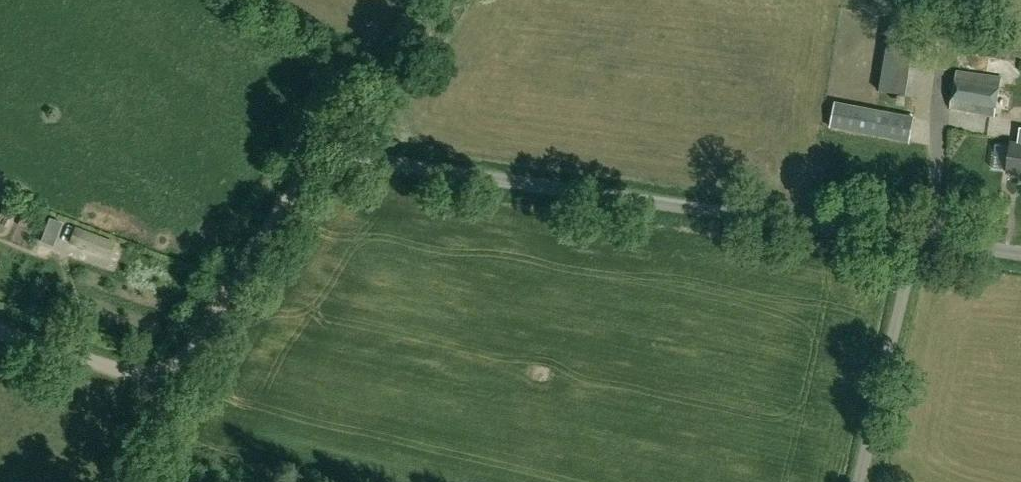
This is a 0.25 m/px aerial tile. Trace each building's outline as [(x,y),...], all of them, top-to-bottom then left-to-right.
[(995,116),(1002,80),(957,72),(950,108),(995,116)] [(910,142),(914,118),(835,103),(831,127),(910,142)] [(1012,143),(1008,173),(1020,175),(1020,144),(1012,143)] [(50,220),(47,229),(57,233),(61,224),(50,220)] [(76,228),(71,244),(108,258),(114,243),(76,228)]
